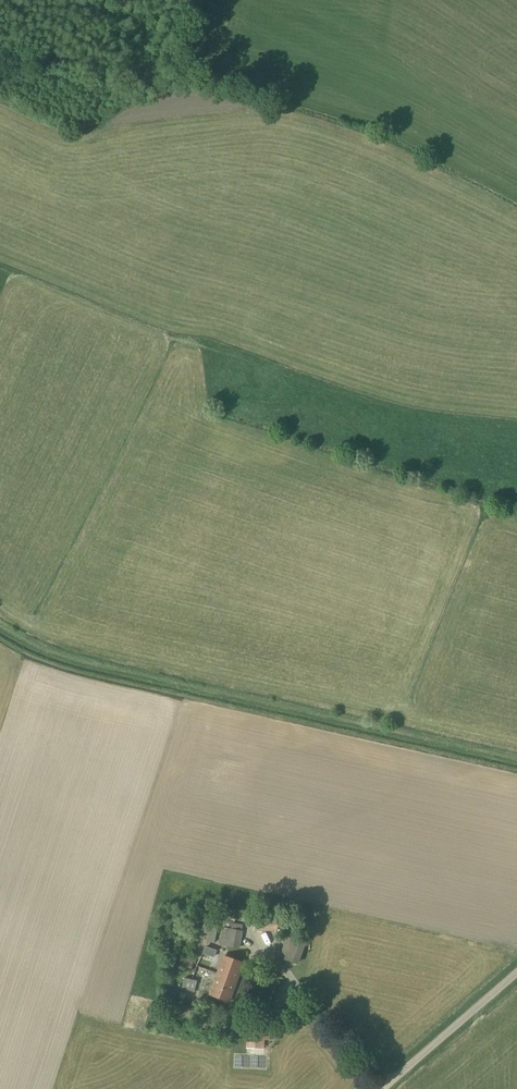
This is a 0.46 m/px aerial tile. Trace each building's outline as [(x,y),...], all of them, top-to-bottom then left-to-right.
[(214,943),(219,916),(220,915),(208,913),(204,932),(210,934),(208,942),(214,943)] [(281,931),(282,919),(278,919),(278,918),(273,917),(255,916),(254,930),(277,932),(277,931),(281,931)] [(241,931),(242,925),(232,923),(231,929),(222,927),(219,945),(239,949),(243,931),(241,931)] [(298,965),(306,943),(286,936),(279,958),(298,965)] [(229,1002),(232,993),(243,963),(223,956),(210,995),(229,1002)] [(191,970),(193,960),(181,957),(180,961),(182,962),(180,968),(191,970)] [(184,977),(181,988),(194,991),(197,980),(184,977)] [(265,1049),(265,1023),(247,1023),(246,1049),(265,1049)]
